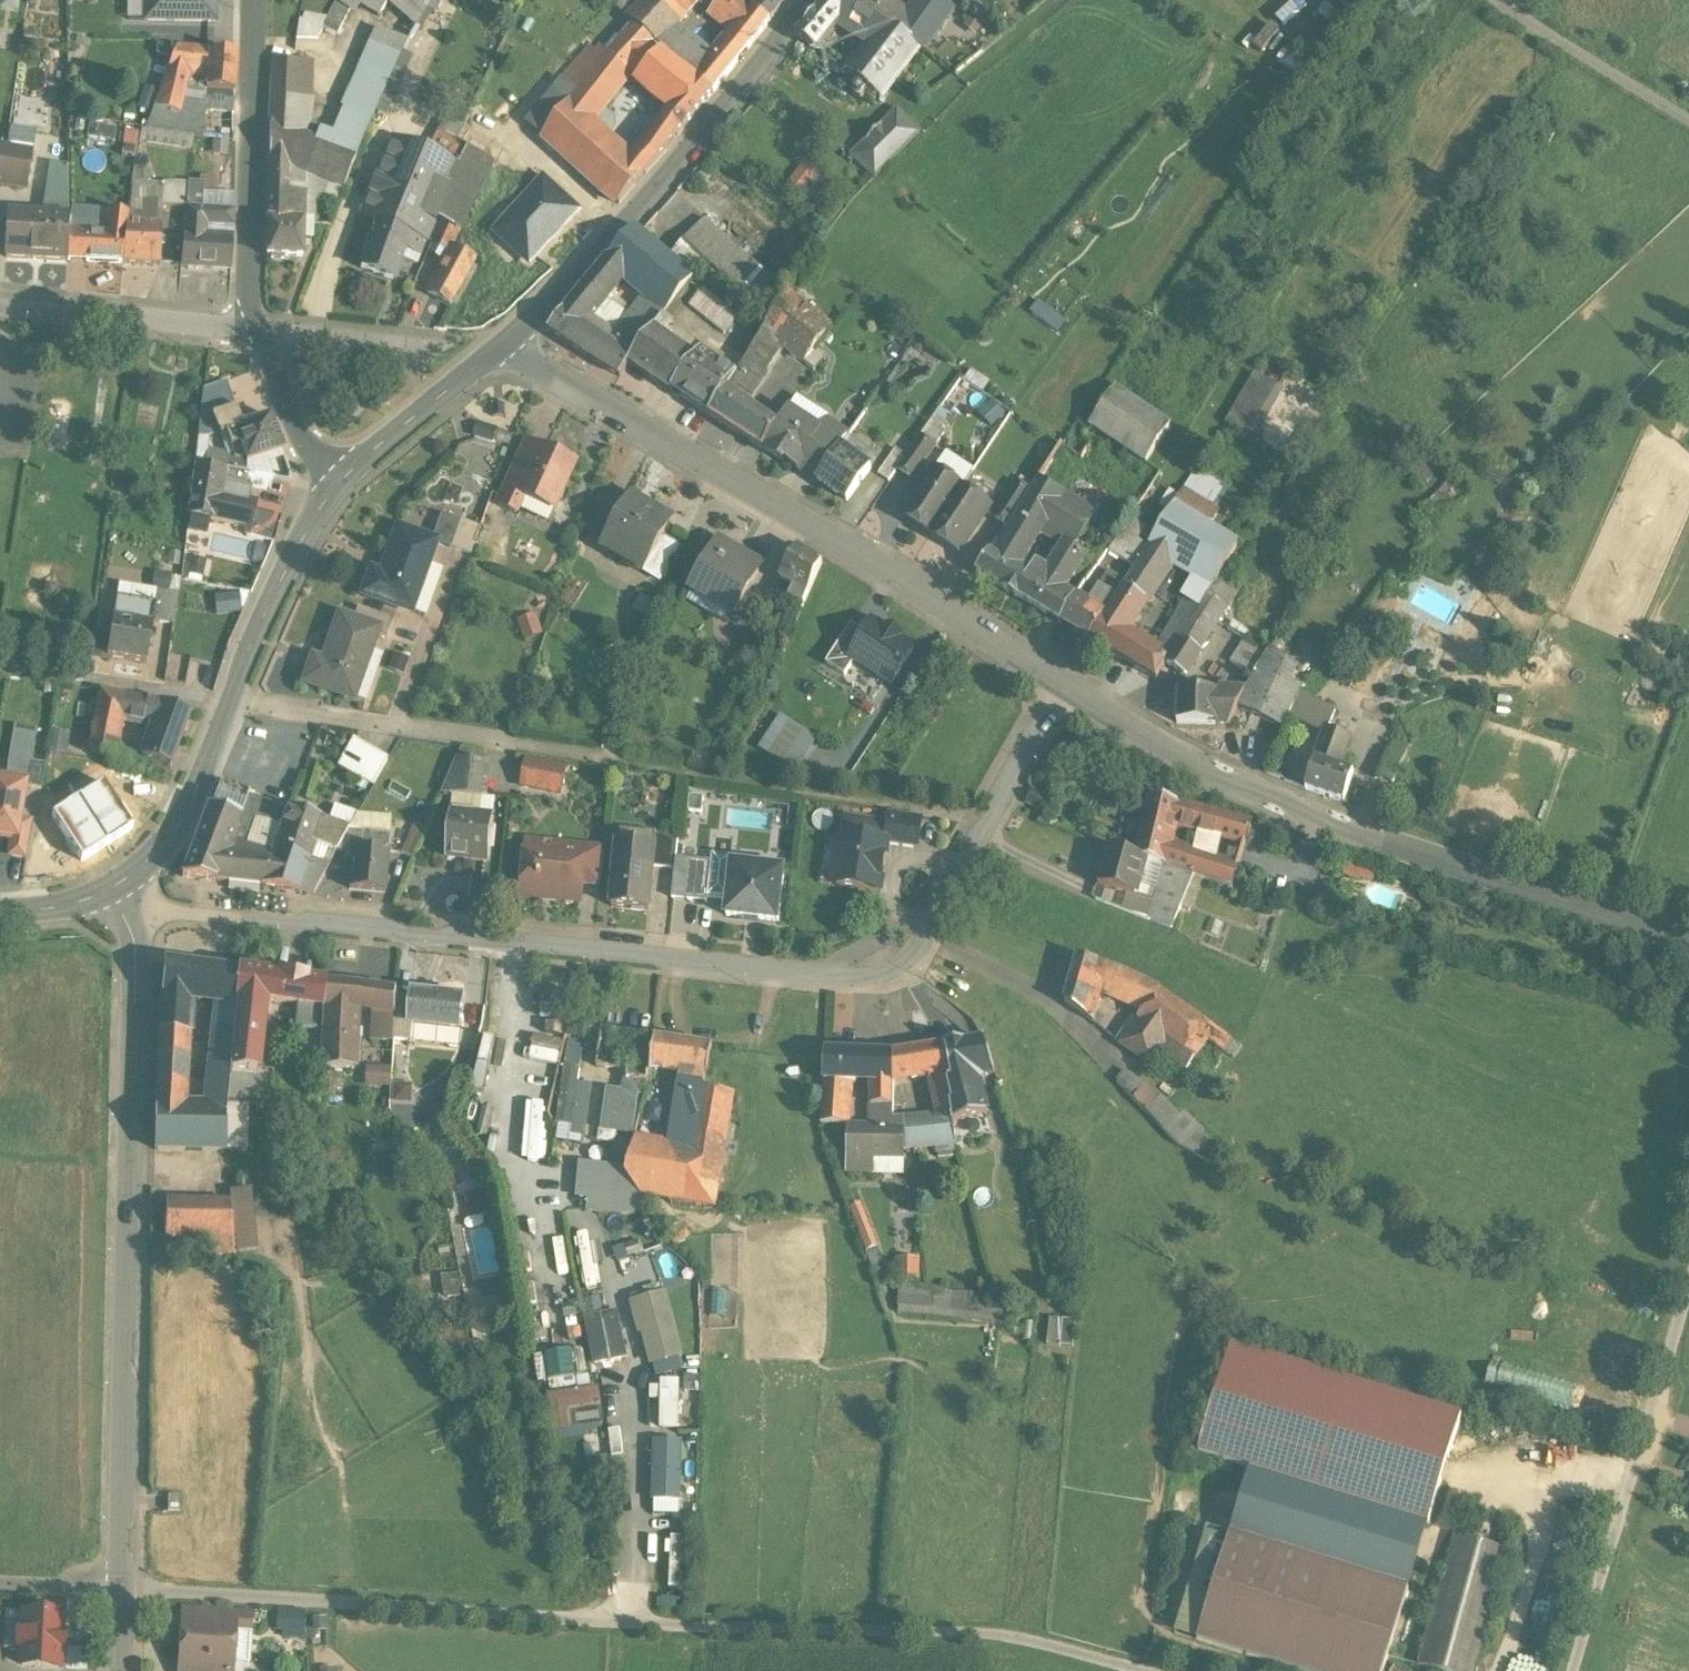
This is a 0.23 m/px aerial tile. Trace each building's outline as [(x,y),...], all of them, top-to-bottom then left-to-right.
[(3,8),(16,10),(18,0),(4,0),(3,8)] [(128,20),(146,20),(146,0),(128,0),(128,20)] [(146,20),(215,21),(215,0),(146,0),(146,20)] [(350,6),(335,0),(323,24),(338,32),(350,6)] [(387,19),(410,33),(428,0),(355,0),(387,19)] [(628,16),(659,43),(660,43),(673,29),(698,1),(697,0),(642,0),(628,16)] [(711,12),(732,30),(728,35),(733,38),(748,50),(769,23),(753,9),(751,11),(739,0),(721,0),(711,12)] [(751,11),(753,9),(769,23),(788,0),(739,0),(751,11)] [(814,17),(832,29),(839,21),(865,39),(877,23),(852,6),(853,4),(848,0),(828,0),(814,17)] [(853,4),(852,6),(877,23),(882,26),(894,8),(882,0),(848,0),(853,4)] [(900,35),(919,48),(923,51),(958,3),(954,0),(924,0),(910,19),(900,35)] [(910,19),(894,8),(882,26),(898,37),(900,35),(910,19)] [(301,12),(300,34),(322,35),(322,13),(301,12)] [(832,29),(814,17),(805,28),(822,40),(832,29)] [(387,19),(341,116),(334,137),(320,132),(317,138),(306,170),(330,179),(344,185),(356,153),(379,100),(410,33),(387,19)] [(662,48),(633,23),(608,51),(629,70),(637,76),(662,49),(662,48)] [(877,23),(865,39),(872,43),(847,75),(879,99),(919,48),(900,35),(898,37),(882,26),(877,23)] [(822,40),(805,28),(798,36),(814,48),(822,40)] [(711,63),(673,29),(660,43),(715,92),(738,63),(722,50),(711,63)] [(733,38),(722,50),(738,63),(748,50),(733,38)] [(589,45),(563,78),(578,90),(569,101),(590,118),(625,76),(604,57),(603,57),(589,45)] [(237,53),(176,48),(169,67),(188,69),(208,71),(206,88),(234,91),(235,75),(237,75),(237,72),(236,72),(237,53)] [(698,81),(662,49),(637,76),(673,107),(669,111),(686,126),(713,94),(698,81)] [(629,70),(608,51),(604,57),(625,76),(629,70)] [(309,59),(272,59),(269,156),(306,170),(317,138),(303,133),(310,114),(312,96),(308,96),(309,59)] [(188,69),(170,67),(157,104),(178,104),(188,69)] [(193,136),(207,136),(209,124),(206,124),(207,108),(233,110),(234,91),(206,88),(208,71),(188,69),(178,104),(196,107),(193,136)] [(563,78),(529,120),(543,133),(569,101),(578,90),(563,78)] [(404,85),(390,80),(382,101),(395,106),(404,85)] [(590,118),(569,101),(543,133),(619,204),(649,170),(632,155),(590,118)] [(157,104),(155,104),(146,128),(193,136),(196,107),(178,104),(157,104)] [(686,126),(669,111),(661,120),(678,135),(686,126)] [(897,112),(851,159),(876,182),(921,136),(897,112)] [(678,135),(661,120),(649,136),(666,149),(678,135)] [(32,128),(9,124),(6,147),(30,151),(32,128)] [(233,127),(209,124),(207,136),(233,140),(233,127)] [(146,128),(142,139),(191,147),(193,136),(146,128)] [(468,145),(438,128),(428,148),(409,141),(407,145),(458,165),(468,145)] [(127,129),(124,151),(137,153),(140,130),(127,129)] [(649,136),(632,155),(649,170),(666,149),(649,136)] [(215,138),(213,150),(227,152),(230,140),(215,138)] [(407,145),(392,139),(385,155),(447,184),(450,181),(458,165),(407,145)] [(493,159),(468,145),(458,165),(450,181),(447,184),(444,191),(455,196),(469,203),(493,159)] [(2,146),(0,160),(0,182),(25,185),(30,151),(2,146)] [(447,184),(385,155),(376,176),(377,177),(416,192),(404,225),(427,234),(444,191),(447,184)] [(306,170),(269,156),(266,252),(268,252),(270,255),(282,256),(285,253),(302,253),(303,238),(309,238),(309,220),(301,220),(301,219),(298,218),(298,212),(303,212),(304,193),(287,193),(287,183),(303,183),(303,171),(306,170)] [(69,163),(52,160),(44,215),(69,219),(69,163)] [(807,165),(789,185),(803,198),(821,177),(807,165)] [(128,214),(127,221),(162,222),(163,204),(187,205),(189,179),(150,180),(150,168),(135,167),(128,214)] [(189,179),(187,205),(204,206),(206,189),(215,189),(215,174),(201,173),(201,179),(189,179)] [(416,192),(377,177),(363,210),(378,216),(372,233),(392,241),(404,225),(416,192)] [(508,229),(502,235),(518,250),(524,244),(534,254),(577,208),(543,177),(501,223),(508,229)] [(344,185),(330,179),(324,195),(338,200),(344,185)] [(816,186),(800,204),(813,217),(830,197),(816,186)] [(455,196),(444,191),(427,234),(421,252),(425,253),(431,239),(441,217),(444,219),(455,196)] [(469,203),(455,196),(444,219),(457,227),(469,203)] [(204,206),(187,205),(181,262),(185,262),(189,266),(197,266),(199,263),(231,265),(232,237),(206,235),(207,221),(233,223),(234,207),(204,206)] [(71,206),(67,235),(88,237),(88,235),(101,235),(102,222),(108,223),(109,211),(109,210),(71,206)] [(101,235),(88,235),(88,237),(86,259),(122,261),(127,221),(128,214),(109,211),(108,223),(102,222),(101,235)] [(44,215),(8,213),(8,254),(67,258),(67,235),(69,219),(44,215)] [(444,219),(441,217),(431,239),(449,249),(451,245),(456,234),(454,233),(457,227),(444,219)] [(750,263),(704,220),(683,243),(730,285),(750,263)] [(162,222),(127,221),(122,261),(160,261),(162,222)] [(392,241),(372,233),(360,264),(392,276),(404,245),(421,252),(427,234),(404,225),(392,241)] [(694,281),(635,229),(607,261),(653,299),(669,313),(694,281)] [(88,237),(67,235),(67,258),(86,259),(88,237)] [(474,256),(451,245),(449,249),(429,290),(450,301),(474,256)] [(607,261),(607,260),(597,273),(616,291),(628,278),(607,261)] [(597,273),(549,331),(586,358),(601,339),(585,328),(616,291),(597,273)] [(725,335),(738,316),(703,290),(689,309),(725,335)] [(831,333),(787,297),(764,334),(806,366),(831,333)] [(615,350),(602,368),(620,378),(630,365),(663,321),(669,313),(653,299),(615,350)] [(1010,302),(1003,311),(1011,318),(1018,309),(1010,302)] [(1034,306),(1026,317),(1054,338),(1062,327),(1034,306)] [(663,321),(630,365),(672,393),(696,362),(694,361),(663,338),(670,326),(663,321)] [(601,339),(586,358),(602,368),(615,350),(601,339)] [(776,362),(757,347),(743,368),(763,381),(776,362)] [(701,354),(694,361),(696,362),(672,393),(710,419),(737,378),(701,354)] [(756,413),(746,407),(763,381),(743,368),(737,378),(710,419),(763,454),(764,453),(778,432),(753,416),(756,413)] [(205,386),(197,452),(210,453),(212,436),(234,427),(247,422),(233,377),(205,386)] [(1171,430),(1117,395),(1091,431),(1147,468),(1171,430)] [(507,404),(494,404),(495,418),(508,417),(507,404)] [(247,422),(234,427),(244,457),(246,462),(247,461),(282,449),(270,414),(247,422)] [(778,432),(764,453),(783,465),(784,463),(799,472),(823,436),(820,434),(789,414),(778,432)] [(498,429),(480,422),(475,435),(494,441),(498,429)] [(823,436),(799,472),(817,484),(841,451),(842,450),(849,440),(827,426),(820,434),(823,436)] [(1227,429),(1212,456),(1222,461),(1237,434),(1227,429)] [(528,442),(499,505),(515,513),(523,496),(526,490),(524,489),(542,448),(528,442)] [(921,442),(898,475),(914,485),(936,453),(921,442)] [(576,464),(542,448),(524,489),(526,490),(523,496),(555,511),(576,464)] [(841,451),(817,484),(848,506),(873,473),(841,451)] [(231,457),(197,452),(196,463),(225,468),(230,469),(231,457)] [(244,457),(231,455),(231,457),(230,469),(247,472),(247,461),(246,462),(244,457)] [(904,465),(894,458),(886,470),(895,477),(902,467),(902,468),(904,465)] [(225,468),(196,463),(194,477),(222,483),(225,468)] [(247,472),(230,469),(226,478),(251,485),(254,473),(247,472)] [(886,470),(870,493),(862,488),(850,505),(868,516),(895,477),(886,470)] [(222,483),(194,477),(190,513),(242,525),(247,505),(218,499),(222,483)] [(934,479),(907,520),(933,537),(963,492),(947,482),(944,486),(934,479)] [(1024,509),(1027,510),(1004,544),(1030,560),(1042,538),(1064,500),(1060,498),(1041,485),(1040,485),(1031,499),(1024,509)] [(1017,487),(995,522),(1009,532),(1024,509),(1031,499),(1017,487)] [(1448,489),(1419,525),(1435,536),(1465,502),(1448,489)] [(963,492),(933,537),(960,556),(989,512),(978,505),(979,503),(963,492)] [(672,519),(632,496),(610,536),(650,558),(672,519)] [(1095,520),(1064,500),(1042,538),(1066,552),(1072,556),(1095,520)] [(462,519),(441,512),(432,539),(436,541),(436,542),(452,547),(462,519)] [(1238,551),(1174,512),(1151,549),(1153,550),(1175,563),(1215,588),(1226,570),(1238,551)] [(481,526),(462,519),(452,547),(471,554),(481,526)] [(399,527),(382,573),(372,569),(363,593),(410,611),(411,608),(409,608),(421,574),(423,575),(436,542),(436,541),(432,539),(399,527)] [(1125,540),(1115,558),(1134,571),(1145,552),(1125,540)] [(736,552),(720,543),(692,592),(694,593),(697,589),(731,609),(729,613),(735,617),(748,595),(763,568),(761,567),(759,570),(734,555),(736,552)] [(1004,544),(1000,550),(998,550),(978,578),(1006,595),(1005,596),(1017,603),(1018,602),(1060,627),(1076,602),(1066,596),(1086,564),(1072,556),(1066,552),(1050,577),(1027,564),(1030,560),(1004,544)] [(1153,550),(1125,593),(1147,606),(1175,563),(1153,550)] [(823,566),(798,552),(781,581),(795,590),(793,595),(799,598),(807,602),(823,566)] [(142,569),(125,566),(123,579),(120,594),(154,600),(157,586),(159,572),(142,569)] [(1237,596),(1218,585),(1215,588),(1207,602),(1209,603),(1211,604),(1227,612),(1237,596)] [(163,588),(159,619),(175,621),(179,590),(163,588)] [(1125,593),(1106,623),(1104,621),(1090,645),(1120,662),(1132,643),(1125,639),(1147,606),(1125,593)] [(769,608),(748,595),(735,617),(729,613),(725,620),(756,638),(769,608)] [(119,596),(117,596),(114,618),(113,617),(108,655),(147,661),(152,623),(132,620),(135,599),(132,598),(119,596)] [(1105,620),(1076,602),(1060,627),(1090,645),(1104,621),(1105,620)] [(1211,604),(1209,603),(1201,616),(1200,619),(1216,629),(1227,612),(1211,604)] [(393,618),(358,605),(353,618),(378,628),(376,632),(387,636),(393,618)] [(1153,658),(1145,653),(1134,670),(1156,683),(1166,668),(1168,669),(1200,619),(1201,616),(1187,607),(1155,659),(1153,658)] [(353,618),(341,614),(324,660),(314,656),(305,681),(350,698),(363,664),(364,664),(376,632),(378,628),(353,618)] [(533,614),(517,620),(525,638),(541,631),(533,614)] [(1200,619),(1168,669),(1185,679),(1216,629),(1200,619)] [(890,634),(888,636),(873,627),(866,638),(851,661),(855,665),(892,688),(914,654),(899,644),(901,641),(890,634)] [(852,629),(826,668),(845,680),(855,665),(851,661),(866,638),(852,629)] [(1146,651),(1132,643),(1120,662),(1134,670),(1145,653),(1146,651)] [(1268,659),(1243,644),(1230,666),(1256,680),(1268,659)] [(1271,654),(1268,659),(1256,680),(1237,714),(1283,734),(1290,720),(1291,720),(1300,699),(1303,691),(1283,682),(1291,668),(1271,654)] [(929,671),(915,692),(926,700),(940,678),(929,671)] [(126,693),(102,689),(91,748),(115,753),(122,715),(126,693)] [(191,711),(161,700),(126,693),(122,715),(156,724),(146,754),(145,756),(171,765),(191,711)] [(1243,698),(1178,695),(1177,726),(1217,727),(1217,728),(1227,727),(1233,722),(1237,714),(1243,699),(1242,699),(1243,698)] [(1334,715),(1300,699),(1291,720),(1326,735),(1327,733),(1334,715)] [(14,723),(6,778),(25,782),(42,784),(46,762),(31,760),(36,727),(14,723)] [(791,724),(770,758),(796,774),(817,741),(791,724)] [(71,731),(53,729),(50,749),(68,751),(71,731)] [(1349,740),(1327,733),(1326,735),(1321,748),(1344,756),(1349,740)] [(385,757),(352,737),(335,764),(369,784),(385,757)] [(146,754),(121,745),(117,760),(140,769),(145,756),(146,754)] [(1344,756),(1321,748),(1316,763),(1311,776),(1305,793),(1343,806),(1353,777),(1338,771),(1344,756)] [(488,763),(458,760),(443,794),(484,799),(488,763)] [(566,768),(523,761),(519,785),(561,793),(566,768)] [(1311,776),(1291,769),(1285,785),(1305,793),(1311,776)] [(0,777),(0,831),(13,834),(16,834),(19,817),(25,782),(6,778),(0,777)] [(103,780),(78,796),(107,841),(132,825),(103,780)] [(249,796),(224,788),(217,806),(242,815),(246,806),(249,796)] [(78,796),(53,813),(82,858),(107,841),(78,796)] [(287,809),(249,796),(246,806),(284,817),(287,809)] [(1045,802),(1034,797),(1030,807),(1041,812),(1045,802)] [(1185,809),(1151,800),(1137,860),(1146,863),(1163,868),(1168,851),(1173,827),(1180,829),(1185,809)] [(217,806),(209,804),(202,822),(234,832),(233,835),(235,835),(242,815),(217,806)] [(325,819),(287,807),(287,809),(284,817),(274,845),(311,856),(316,843),(324,821),(325,819)] [(1226,819),(1185,809),(1180,829),(1219,840),(1226,819)] [(493,817),(452,813),(447,858),(488,862),(493,817)] [(922,819),(890,814),(888,827),(846,821),(843,838),(887,845),(887,846),(917,851),(922,819)] [(33,819),(19,817),(16,834),(13,834),(10,851),(27,854),(33,819)] [(1250,826),(1226,819),(1219,840),(1243,847),(1250,826)] [(348,828),(324,821),(316,843),(337,850),(348,828)] [(234,832),(202,822),(182,874),(216,879),(217,877),(262,882),(269,862),(228,853),(233,835),(234,832)] [(655,834),(619,830),(618,843),(653,846),(655,834)] [(386,834),(363,831),(361,849),(385,851),(386,834)] [(679,837),(655,834),(653,846),(655,847),(653,867),(675,869),(676,859),(679,837)] [(235,835),(233,835),(228,853),(269,862),(306,873),(321,877),(330,861),(323,858),(321,862),(310,858),(311,856),(274,845),(273,848),(235,835)] [(843,838),(840,838),(835,870),(839,870),(836,886),(880,893),(887,846),(887,845),(843,838)] [(653,846),(618,843),(615,867),(653,871),(653,867),(655,847),(653,846)] [(604,849),(584,847),(583,854),(586,854),(584,884),(600,885),(604,849)] [(361,849),(354,848),(350,888),(385,891),(389,852),(385,851),(361,849)] [(555,851),(555,856),(526,854),(522,893),(563,897),(566,901),(573,902),(578,898),(583,898),(584,884),(586,854),(583,854),(555,851)] [(1235,870),(1168,851),(1163,868),(1193,878),(1194,878),(1228,891),(1235,870)] [(1137,860),(1108,852),(1098,888),(1135,899),(1146,863),(1137,860)] [(711,863),(676,859),(675,869),(672,899),(707,903),(711,863)] [(306,873),(269,862),(262,882),(261,884),(299,890),(306,873)] [(784,870),(731,864),(725,917),(778,923),(784,870)] [(653,871),(615,867),(611,906),(648,910),(653,871)] [(1193,878),(1163,868),(1153,904),(1179,913),(1194,878),(1193,878)] [(1375,884),(1347,874),(1342,889),(1354,894),(1356,889),(1371,895),(1375,884)] [(1179,913),(1153,904),(1147,923),(1172,932),(1179,913)] [(1223,927),(1212,923),(1207,935),(1219,939),(1223,927)] [(220,967),(164,959),(160,1031),(187,1033),(190,987),(200,988),(200,993),(217,996),(220,967)] [(1096,964),(1078,960),(1065,1005),(1082,1017),(1087,1001),(1095,1004),(1098,993),(1130,1001),(1137,980),(1121,973),(1096,964)] [(239,969),(220,967),(217,996),(236,998),(239,969)] [(301,979),(239,969),(236,998),(238,998),(233,1044),(257,1046),(262,1007),(265,1007),(266,996),(299,1001),(301,979)] [(323,982),(301,979),(299,1001),(322,1004),(323,982)] [(1158,992),(1146,985),(1137,980),(1130,1001),(1145,1011),(1158,992)] [(356,985),(323,982),(322,1004),(324,1006),(323,1030),(323,1036),(354,1037),(355,1006),(356,985)] [(373,987),(356,985),(355,1006),(372,1008),(373,987)] [(397,991),(373,987),(372,1008),(396,1012),(397,1000),(397,991)] [(464,998),(411,992),(410,1001),(408,1024),(410,1024),(461,1029),(464,998)] [(1205,1023),(1158,992),(1145,1011),(1139,1020),(1185,1051),(1205,1023)] [(217,996),(208,1087),(207,1087),(207,1104),(224,1105),(225,1104),(226,1104),(230,1067),(233,1044),(238,998),(236,998),(217,996)] [(410,1001),(397,1000),(396,1012),(394,1039),(408,1041),(410,1024),(408,1024),(410,1001)] [(322,1004),(299,1001),(296,1027),(323,1030),(324,1006),(322,1004)] [(1099,1008),(1095,1004),(1087,1001),(1082,1017),(1093,1025),(1099,1008)] [(561,1027),(560,1011),(539,1012),(540,1028),(561,1027)] [(1185,1051),(1139,1020),(1121,1047),(1151,1067),(1162,1052),(1177,1063),(1185,1051)] [(187,1033),(160,1031),(156,1102),(182,1103),(187,1033)] [(655,1039),(602,1031),(597,1068),(627,1072),(648,1075),(650,1075),(651,1066),(655,1039)] [(1231,1040),(1218,1032),(1210,1045),(1222,1053),(1231,1040)] [(354,1037),(323,1036),(322,1067),(352,1066),(354,1037)] [(712,1047),(655,1039),(651,1066),(684,1071),(677,1111),(698,1114),(703,1089),(705,1075),(707,1075),(712,1047)] [(984,1041),(945,1047),(948,1068),(947,1068),(950,1081),(947,1082),(952,1104),(949,1105),(951,1119),(952,1125),(987,1116),(979,1083),(983,1077),(995,1075),(984,1041)] [(257,1046),(233,1044),(230,1067),(254,1069),(257,1046)] [(945,1047),(893,1055),(893,1081),(930,1076),(938,1116),(939,1120),(951,1119),(949,1105),(952,1104),(947,1082),(950,1081),(947,1068),(948,1068),(945,1047)] [(872,1054),(825,1052),(823,1082),(849,1083),(854,1083),(854,1080),(871,1081),(872,1054)] [(893,1055),(872,1054),(871,1081),(871,1127),(871,1130),(873,1157),(905,1157),(905,1150),(905,1120),(904,1120),(893,1120),(893,1092),(893,1083),(893,1081),(893,1055)] [(368,1064),(367,1083),(393,1084),(394,1066),(368,1064)] [(254,1069),(230,1067),(226,1104),(247,1106),(263,1107),(266,1069),(254,1069)] [(274,1070),(266,1069),(263,1107),(270,1107),(274,1070)] [(623,1092),(608,1090),(602,1126),(632,1130),(637,1095),(644,1097),(648,1075),(627,1072),(623,1092)] [(1160,1099),(1133,1080),(1124,1092),(1145,1113),(1160,1099)] [(849,1083),(823,1082),(820,1124),(847,1125),(849,1083)] [(698,1114),(677,1111),(671,1144),(722,1152),(732,1094),(703,1089),(698,1114)] [(904,1120),(902,1092),(893,1092),(893,1120),(904,1120)] [(1197,1137),(1160,1099),(1145,1113),(1147,1115),(1178,1147),(1185,1151),(1197,1137)] [(423,1102),(405,1101),(404,1118),(422,1119),(423,1102)] [(182,1103),(156,1102),(155,1147),(226,1149),(225,1105),(224,1105),(207,1104),(182,1103)] [(226,1104),(225,1104),(225,1105),(226,1149),(244,1150),(244,1149),(246,1149),(247,1106),(226,1104)] [(938,1116),(905,1120),(905,1150),(955,1145),(952,1130),(952,1125),(951,1119),(939,1120),(938,1116)] [(987,1116),(952,1125),(952,1130),(959,1129),(961,1141),(992,1134),(987,1116)] [(871,1130),(848,1129),(846,1172),(873,1173),(873,1157),(871,1130)] [(671,1144),(635,1138),(627,1172),(626,1175),(640,1194),(641,1194),(713,1206),(722,1152),(671,1144)] [(627,1172),(592,1168),(591,1172),(581,1171),(578,1197),(588,1198),(587,1210),(621,1213),(621,1212),(647,1207),(641,1194),(640,1194),(626,1175),(627,1172)] [(246,1190),(231,1191),(233,1206),(247,1205),(246,1190)] [(487,1194),(459,1201),(465,1223),(493,1216),(487,1194)] [(230,1200),(166,1199),(165,1235),(210,1236),(233,1237),(230,1200)] [(247,1205),(233,1206),(237,1251),(252,1249),(247,1205)] [(233,1237),(210,1236),(210,1253),(235,1253),(233,1237)] [(917,1262),(897,1262),(897,1317),(993,1329),(996,1301),(917,1290),(917,1262)] [(716,1275),(702,1276),(703,1292),(718,1291),(716,1275)] [(664,1297),(632,1305),(640,1333),(644,1332),(653,1363),(680,1356),(664,1297)] [(616,1313),(586,1319),(595,1361),(624,1355),(616,1313)] [(1063,1321),(1050,1320),(1047,1346),(1060,1347),(1063,1321)] [(1076,1322),(1063,1321),(1060,1347),(1073,1349),(1076,1322)] [(1502,1321),(1493,1345),(1593,1379),(1601,1355),(1502,1321)] [(539,1387),(586,1382),(583,1347),(535,1352),(539,1387)] [(1461,1418),(1231,1348),(1199,1455),(1251,1471),(1429,1524),(1461,1418)] [(1487,1363),(1480,1386),(1605,1421),(1612,1397),(1487,1363)] [(662,1427),(678,1427),(678,1380),(663,1380),(662,1427)] [(597,1385),(548,1393),(552,1419),(601,1410),(597,1385)] [(694,1421),(694,1400),(682,1400),(681,1421),(694,1421)] [(654,1498),(679,1499),(680,1441),(655,1440),(654,1498)] [(1231,1539),(1409,1592),(1429,1524),(1251,1471),(1231,1539)] [(180,1496),(168,1496),(168,1512),(180,1512),(180,1496)] [(1231,1539),(1200,1643),(1294,1670),(1385,1670),(1409,1592),(1231,1539)] [(1455,1540),(1422,1665),(1446,1670),(1474,1670),(1505,1553),(1455,1540)] [(195,1609),(194,1627),(182,1626),(179,1670),(231,1670),(235,1612),(195,1609)] [(60,1615),(25,1613),(24,1629),(18,1629),(17,1650),(22,1650),(21,1666),(57,1669),(58,1651),(62,1651),(63,1633),(59,1633),(60,1615)] [(313,1629),(288,1628),(288,1649),(295,1649),(295,1653),(313,1654),(313,1629)]
